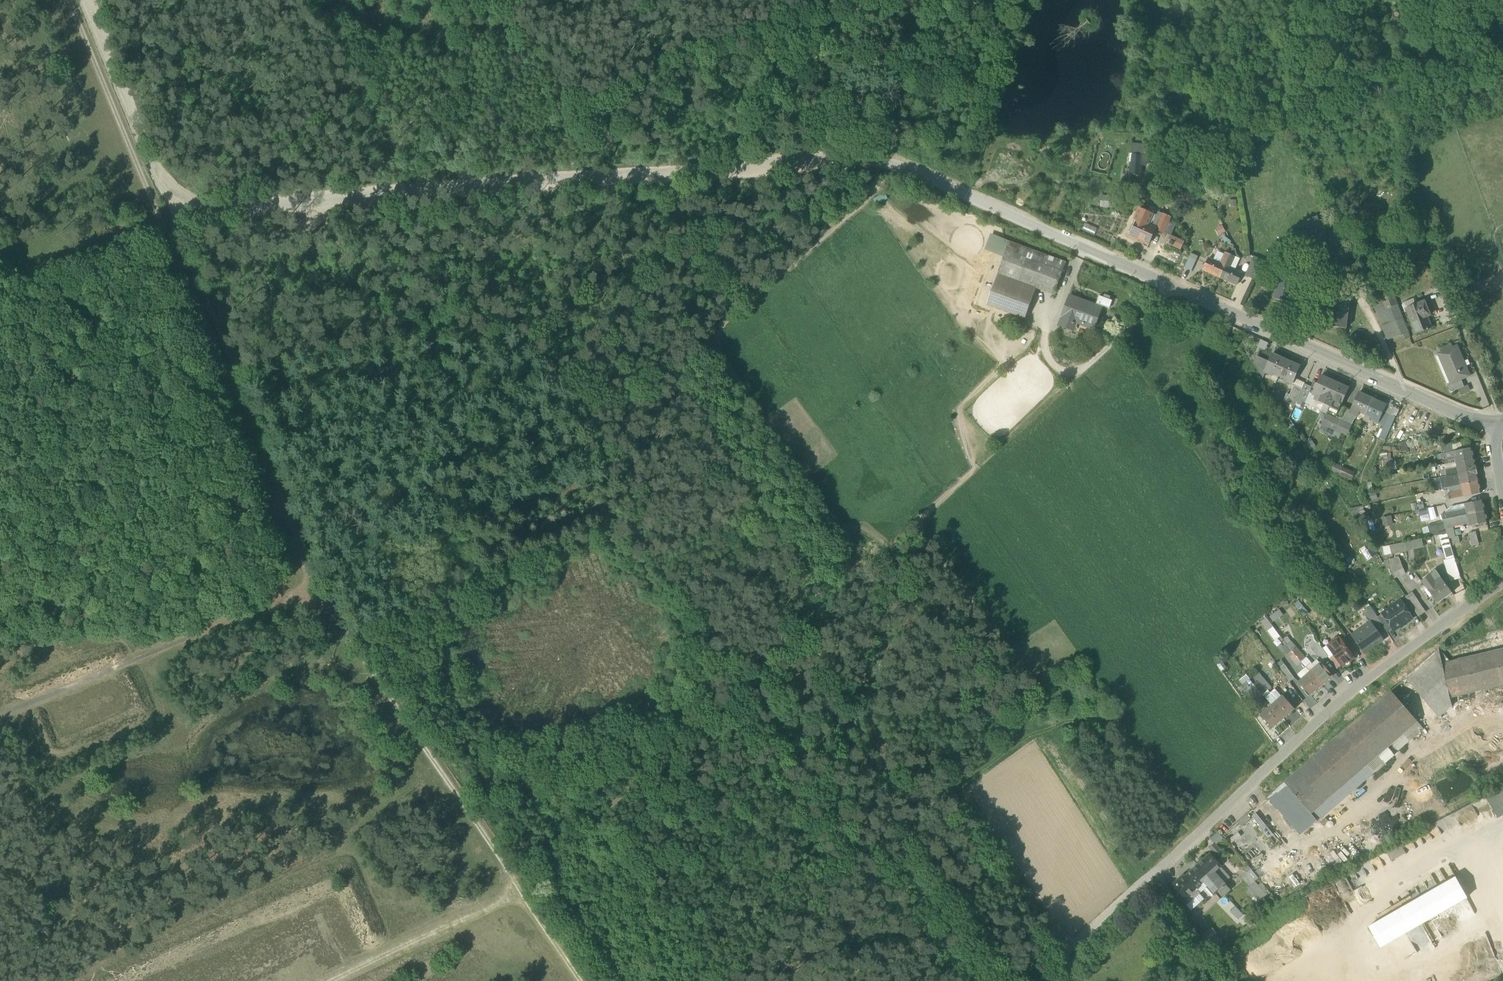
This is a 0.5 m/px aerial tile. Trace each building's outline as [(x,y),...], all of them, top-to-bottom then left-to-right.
[(1428,9),(1453,1),(1453,0),(1425,0),(1428,9)] [(1130,174),(1137,174),(1137,172),(1147,172),(1147,143),(1130,143),(1130,174)] [(1101,205),(1109,206),(1110,197),(1102,197),(1101,205)] [(1137,243),(1147,248),(1156,229),(1156,228),(1149,225),(1153,216),(1153,214),(1140,208),(1135,219),(1137,220),(1131,235),(1139,238),(1137,243)] [(1149,225),(1156,228),(1162,213),(1159,212),(1156,218),(1153,216),(1149,225)] [(1156,229),(1171,236),(1176,225),(1169,222),(1171,217),(1162,213),(1156,228),(1156,229)] [(1311,237),(1314,244),(1330,236),(1320,214),(1304,221),(1308,229),(1302,231),(1306,239),(1311,237)] [(986,245),(1006,252),(1010,242),(991,234),(986,245)] [(1183,241),(1171,236),(1168,241),(1180,247),(1183,241)] [(987,304),(1015,315),(1028,280),(1037,284),(1056,291),(1066,263),(1010,242),(1006,252),(1004,257),(987,304)] [(1006,252),(986,245),(985,250),(1004,257),(1006,252)] [(1226,250),(1221,261),(1226,263),(1231,253),(1226,250)] [(1231,253),(1226,263),(1230,265),(1235,255),(1231,253)] [(1220,275),(1226,263),(1221,261),(1209,255),(1204,267),(1220,275)] [(1184,268),(1191,271),(1196,261),(1189,258),(1184,268)] [(1247,274),(1254,278),(1261,262),(1253,259),(1247,274)] [(1242,271),(1230,265),(1226,263),(1220,275),(1236,282),(1242,271)] [(1274,294),(1292,297),(1297,268),(1279,265),(1274,294)] [(1028,280),(1015,315),(1024,318),(1037,284),(1028,280)] [(1327,319),(1346,321),(1349,291),(1330,289),(1327,319)] [(1377,294),(1379,301),(1383,300),(1395,296),(1393,289),(1377,294)] [(1402,314),(1398,302),(1386,306),(1383,300),(1379,301),(1377,294),(1370,297),(1381,322),(1402,314)] [(1063,326),(1072,329),(1076,320),(1094,327),(1101,307),(1070,296),(1065,311),(1068,312),(1063,326)] [(1099,296),(1096,304),(1109,309),(1112,301),(1099,296)] [(1395,296),(1383,300),(1386,306),(1398,302),(1395,296)] [(1406,306),(1415,302),(1413,296),(1403,300),(1401,303),(1404,310),(1407,309),(1406,306)] [(1412,320),(1416,331),(1432,325),(1428,314),(1431,313),(1425,299),(1415,302),(1406,306),(1407,309),(1412,320)] [(1060,325),(1063,326),(1068,312),(1065,311),(1060,325)] [(1408,331),(1402,314),(1381,322),(1388,338),(1408,331)] [(1442,352),(1453,347),(1451,342),(1440,346),(1442,352)] [(1445,367),(1451,382),(1452,382),(1458,379),(1470,374),(1458,345),(1453,347),(1442,352),(1439,353),(1440,354),(1442,352),(1448,366),(1445,367)] [(1440,354),(1439,353),(1434,355),(1446,384),(1448,383),(1451,382),(1445,367),(1448,366),(1442,352),(1440,354)] [(1273,373),(1279,376),(1286,360),(1273,354),(1269,362),(1264,372),(1272,376),(1273,373)] [(1254,365),(1262,377),(1264,372),(1269,362),(1257,356),(1254,365)] [(1300,366),(1286,360),(1279,376),(1285,379),(1284,381),(1291,384),(1294,378),(1300,366)] [(1276,382),(1279,376),(1273,373),(1272,376),(1270,379),(1276,382)] [(1322,395),(1328,398),(1335,382),(1322,376),(1313,394),(1315,395),(1321,397),(1322,395)] [(1294,385),(1296,386),(1297,383),(1304,386),(1305,383),(1294,378),(1291,384),(1294,385)] [(1448,384),(1451,391),(1458,388),(1465,385),(1462,379),(1459,381),(1458,379),(1452,382),(1451,382),(1448,383),(1448,384)] [(1349,388),(1335,382),(1328,398),(1325,404),(1331,407),(1329,409),(1335,412),(1337,413),(1341,405),(1349,388)] [(1295,406),(1296,403),(1304,386),(1297,383),(1296,386),(1294,385),(1289,395),(1287,394),(1283,401),(1295,406)] [(1305,383),(1304,386),(1296,403),(1303,407),(1304,404),(1310,392),(1312,387),(1305,383)] [(1468,384),(1465,385),(1458,388),(1461,395),(1470,391),(1468,384)] [(1321,411),(1325,404),(1314,399),(1315,395),(1313,394),(1310,392),(1304,404),(1321,411)] [(1356,417),(1363,420),(1373,398),(1359,392),(1351,409),(1349,413),(1350,414),(1356,417)] [(1314,399),(1325,404),(1328,398),(1322,395),(1321,397),(1315,395),(1314,399)] [(1371,420),(1378,424),(1383,412),(1386,405),(1373,398),(1363,420),(1370,423),(1371,420)] [(1387,414),(1395,417),(1399,410),(1393,407),(1394,405),(1387,402),(1386,405),(1383,412),(1387,414)] [(1321,411),(1326,414),(1328,409),(1329,409),(1331,407),(1325,404),(1321,411)] [(1333,416),(1340,420),(1346,407),(1341,405),(1337,413),(1335,412),(1333,416)] [(1351,409),(1346,407),(1340,420),(1346,422),(1350,414),(1349,413),(1351,409)] [(1387,414),(1383,412),(1378,424),(1381,425),(1387,414)] [(1328,427),(1335,431),(1340,420),(1333,416),(1326,414),(1321,425),(1328,427)] [(1355,419),(1356,417),(1350,414),(1346,422),(1351,425),(1354,419),(1355,419)] [(1379,431),(1388,435),(1390,429),(1395,417),(1387,414),(1381,425),(1379,431)] [(1346,422),(1340,420),(1335,431),(1333,436),(1333,437),(1338,439),(1341,433),(1346,436),(1351,425),(1346,422)] [(1335,431),(1328,427),(1325,433),(1333,436),(1335,431)] [(1385,440),(1388,435),(1379,431),(1376,437),(1385,440)] [(1452,444),(1454,451),(1463,449),(1461,442),(1452,444)] [(1441,446),(1442,454),(1454,451),(1452,444),(1441,446)] [(1455,457),(1456,463),(1474,459),(1471,448),(1463,449),(1454,451),(1455,457)] [(1442,454),(1443,460),(1455,457),(1454,451),(1442,454)] [(1391,459),(1382,459),(1382,460),(1383,470),(1394,469),(1394,459),(1391,459)] [(1457,468),(1458,474),(1476,470),(1474,459),(1456,463),(1457,468)] [(1329,470),(1338,474),(1342,467),(1333,463),(1329,470)] [(1355,473),(1342,467),(1338,474),(1351,480),(1355,473)] [(1376,467),(1373,467),(1368,479),(1377,478),(1376,467)] [(1441,471),(1443,477),(1458,474),(1457,468),(1445,471),(1441,471)] [(1458,474),(1461,485),(1478,481),(1476,470),(1458,474)] [(1461,485),(1458,474),(1443,477),(1441,478),(1443,489),(1449,487),(1461,485)] [(1436,490),(1443,489),(1441,478),(1434,479),(1436,490)] [(1481,493),(1478,481),(1461,485),(1462,490),(1450,493),(1451,499),(1481,493)] [(1376,491),(1367,493),(1369,501),(1378,499),(1376,491)] [(1466,509),(1467,515),(1485,512),(1482,500),(1465,504),(1466,509)] [(1445,511),(1445,513),(1466,509),(1465,504),(1452,506),(1445,511)] [(1363,506),(1348,509),(1356,522),(1366,520),(1363,506)] [(1428,507),(1418,509),(1419,516),(1429,514),(1428,507)] [(1442,520),(1456,517),(1467,515),(1466,509),(1445,513),(1441,514),(1442,520)] [(1487,523),(1485,512),(1467,515),(1469,524),(1469,526),(1487,523)] [(1391,515),(1381,517),(1383,528),(1393,526),(1391,515)] [(1442,520),(1443,524),(1446,534),(1448,539),(1452,538),(1456,537),(1456,536),(1454,527),(1469,524),(1467,515),(1456,517),(1442,520)] [(1429,537),(1438,536),(1446,534),(1443,524),(1427,527),(1429,537)] [(1476,531),(1468,533),(1472,547),(1479,545),(1476,531)] [(1438,536),(1446,560),(1454,557),(1448,539),(1446,534),(1438,536)] [(1456,537),(1452,538),(1453,544),(1460,543),(1458,535),(1456,536),(1456,537)] [(1422,539),(1405,542),(1407,552),(1424,548),(1422,539)] [(1367,561),(1377,554),(1370,542),(1359,549),(1367,561)] [(1405,542),(1389,545),(1391,555),(1407,552),(1405,542)] [(1391,555),(1389,545),(1383,547),(1385,556),(1391,555)] [(1386,568),(1389,567),(1400,562),(1398,556),(1392,559),(1391,557),(1382,561),(1386,568)] [(1461,579),(1454,557),(1446,560),(1444,560),(1451,582),(1461,579)] [(1389,567),(1393,576),(1404,572),(1400,562),(1389,567)] [(1436,571),(1430,575),(1436,583),(1442,579),(1436,571)] [(1426,588),(1427,589),(1436,583),(1430,575),(1421,581),(1426,588)] [(1442,579),(1436,583),(1427,589),(1432,596),(1437,603),(1452,593),(1442,579)] [(1411,605),(1418,600),(1412,592),(1405,597),(1411,605)] [(1299,600),(1294,604),(1305,617),(1309,614),(1299,600)] [(1411,605),(1419,617),(1426,611),(1418,600),(1411,605)] [(1392,629),(1394,631),(1412,618),(1401,602),(1382,614),(1392,629)] [(1382,614),(1377,617),(1370,607),(1363,612),(1371,624),(1374,628),(1381,624),(1387,632),(1392,629),(1382,614)] [(1280,609),(1267,618),(1271,624),(1283,615),(1280,609)] [(1271,624),(1267,618),(1261,622),(1268,631),(1273,627),(1271,624)] [(1353,636),(1363,652),(1382,639),(1374,628),(1371,624),(1353,636)] [(1273,627),(1268,631),(1275,641),(1281,637),(1273,627)] [(1282,640),(1286,644),(1286,645),(1291,641),(1287,636),(1282,640)] [(1341,640),(1349,652),(1354,649),(1346,637),(1341,640)] [(1344,667),(1347,667),(1350,665),(1351,662),(1350,660),(1353,658),(1349,652),(1341,640),(1340,639),(1339,638),(1336,638),(1332,641),(1332,643),(1333,644),(1329,647),(1335,655),(1342,665),(1342,666),(1343,665),(1344,667)] [(1292,651),(1296,647),(1291,641),(1286,645),(1292,651)] [(1312,648),(1323,661),(1328,656),(1323,648),(1319,643),(1312,648)] [(1282,647),(1288,654),(1292,651),(1286,645),(1286,644),(1282,647)] [(1328,656),(1330,659),(1335,655),(1329,647),(1327,645),(1323,648),(1328,656)] [(1296,647),(1292,651),(1301,661),(1305,658),(1296,647)] [(1452,707),(1449,696),(1442,665),(1450,663),(1439,649),(1406,677),(1439,717),(1452,707)] [(1450,663),(1442,665),(1449,696),(1502,684),(1502,650),(1450,663)] [(1297,665),(1301,661),(1292,651),(1288,654),(1297,665)] [(1330,659),(1337,668),(1342,665),(1335,655),(1330,659)] [(1301,661),(1306,667),(1310,672),(1321,662),(1318,659),(1313,664),(1307,657),(1305,658),(1301,661)] [(1222,661),(1217,665),(1222,671),(1227,668),(1222,661)] [(1321,662),(1310,672),(1322,685),(1333,676),(1321,662)] [(1279,667),(1283,672),(1288,668),(1284,663),(1279,667)] [(1302,679),(1310,672),(1306,667),(1297,674),(1302,679)] [(1283,672),(1290,682),(1295,678),(1288,668),(1283,672)] [(1310,695),(1322,685),(1310,672),(1302,679),(1299,681),(1310,695)] [(1250,687),(1253,684),(1247,674),(1239,680),(1246,690),(1250,687)] [(1258,680),(1262,685),(1266,682),(1259,674),(1255,677),(1258,680)] [(1258,680),(1253,684),(1263,695),(1267,691),(1262,685),(1258,680)] [(1271,688),(1266,682),(1262,685),(1267,691),(1271,688)] [(1259,698),(1263,695),(1253,684),(1250,687),(1259,698)] [(1265,697),(1272,705),(1282,695),(1276,688),(1265,697)] [(1391,691),(1284,782),(1311,813),(1317,820),(1423,729),(1417,721),(1391,691)] [(1282,695),(1272,705),(1283,718),(1294,709),(1282,695)] [(1273,728),(1283,718),(1272,705),(1261,714),(1273,728)] [(1302,833),(1317,820),(1311,813),(1284,782),(1269,795),(1302,833)] [(1259,812),(1254,816),(1269,838),(1274,834),(1259,812)] [(1257,838),(1263,849),(1268,846),(1261,835),(1257,838)] [(1208,849),(1218,861),(1224,856),(1214,844),(1208,849)] [(1210,853),(1197,865),(1209,877),(1213,873),(1221,866),(1210,853)] [(1204,881),(1209,877),(1197,865),(1185,876),(1196,889),(1204,881)] [(1247,873),(1254,881),(1258,878),(1251,870),(1247,873)] [(1209,877),(1213,882),(1217,878),(1213,873),(1209,877)] [(1242,878),(1262,900),(1267,896),(1262,890),(1254,881),(1247,873),(1242,878)] [(1195,898),(1200,893),(1196,889),(1185,876),(1184,875),(1173,884),(1189,902),(1187,905),(1191,909),(1199,903),(1195,898)] [(1213,882),(1220,890),(1225,884),(1218,876),(1217,878),(1213,882)] [(1209,877),(1204,881),(1208,886),(1207,887),(1214,895),(1216,893),(1220,890),(1213,882),(1209,877)] [(1456,877),(1368,927),(1380,948),(1467,898),(1456,877)] [(1200,893),(1207,887),(1208,886),(1204,881),(1196,889),(1200,893)] [(1230,890),(1225,884),(1220,890),(1224,895),(1230,890)] [(1262,890),(1267,896),(1270,893),(1266,887),(1262,890)] [(1216,893),(1221,899),(1224,895),(1220,890),(1216,893)] [(1228,912),(1237,921),(1241,916),(1233,907),(1228,912)] [(1205,940),(1214,951),(1224,943),(1216,933),(1205,940)]
